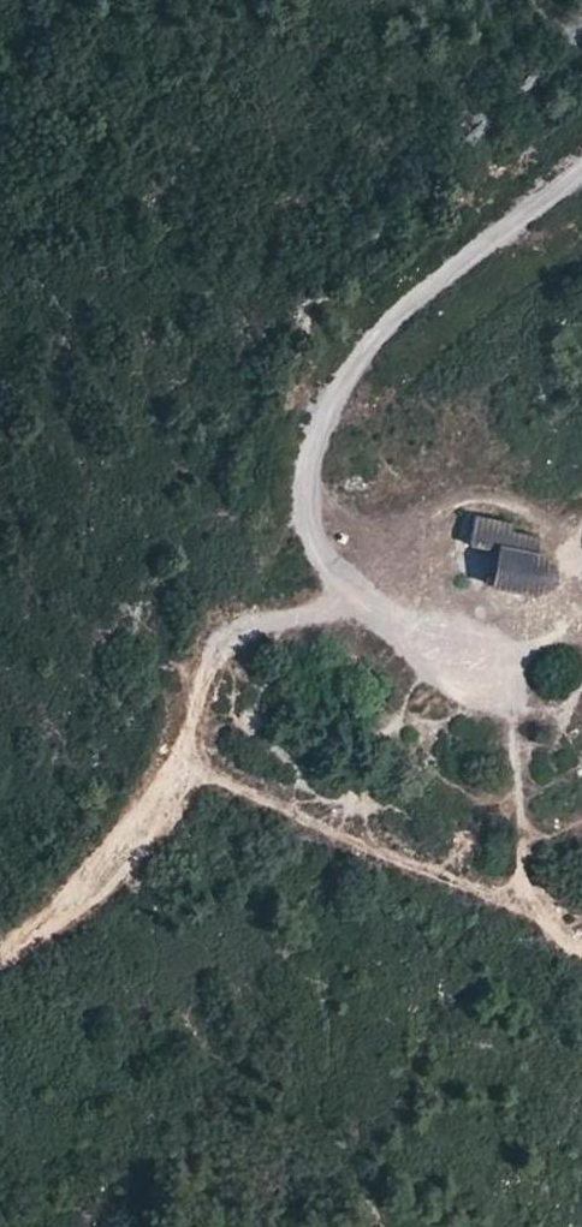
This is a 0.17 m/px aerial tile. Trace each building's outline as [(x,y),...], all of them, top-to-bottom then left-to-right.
[(476,510),(470,542),(496,548),(490,581),(542,591),(552,585),(557,577),(556,565),(552,557),(540,552),(541,533),(514,526),(515,520),(476,510)]
